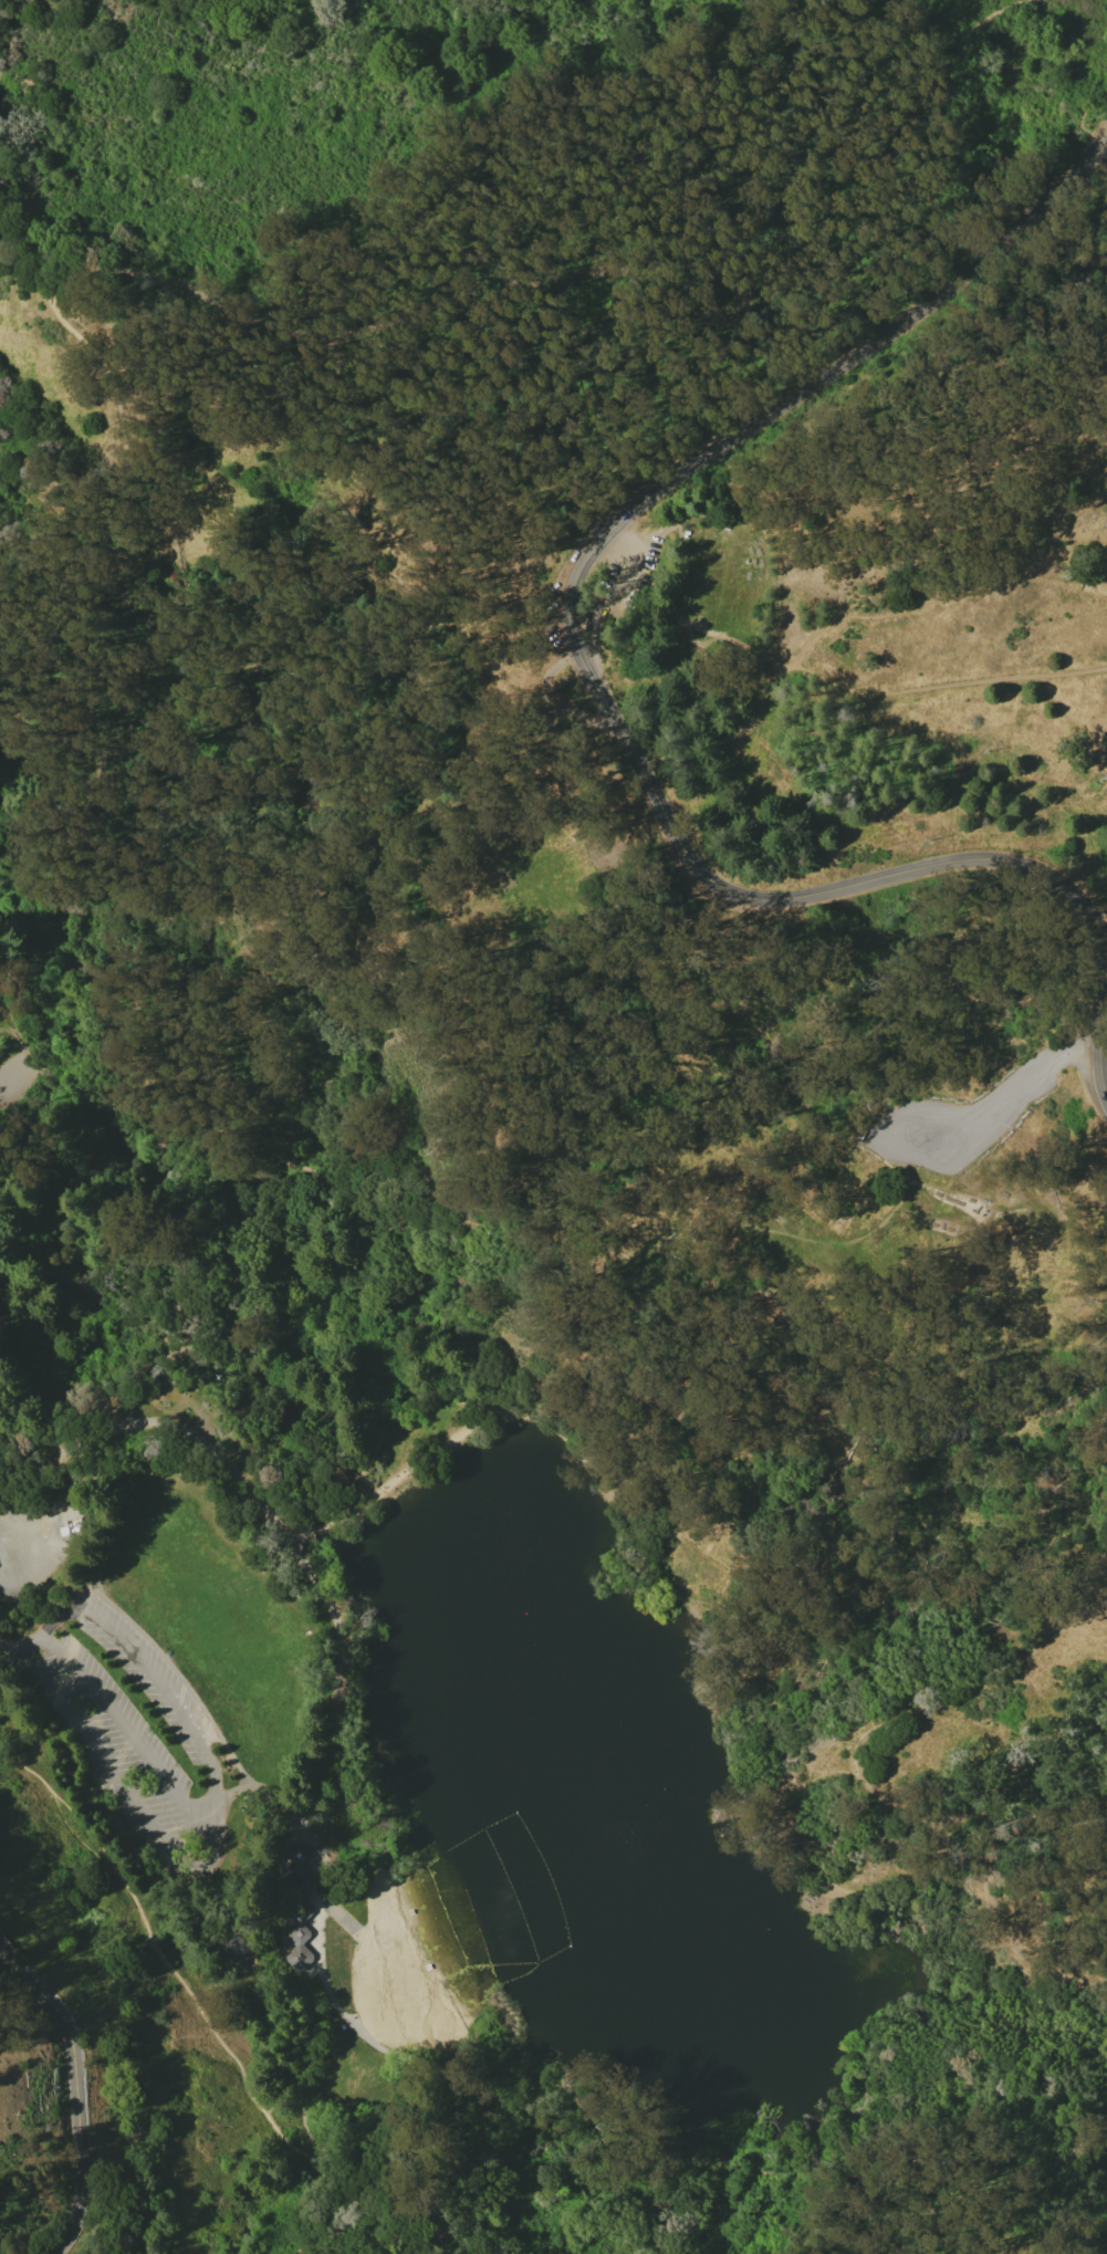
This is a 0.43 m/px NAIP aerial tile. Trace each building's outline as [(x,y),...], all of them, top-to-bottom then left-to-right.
[(300,1844),(310,1853),(310,1855),(310,1857),(301,1865),(315,1878),(316,1885),(305,1895),(296,1895),(286,1883),(286,1877),(296,1866),(289,1857),(300,1844)] [(303,1944),(314,1955),(313,1960),(302,1971),(297,1971),(288,1958),(288,1953),(297,1945),(290,1935),(290,1932),(297,1924),(286,1913),(286,1909),(296,1898),(303,1897),(314,1908),(313,1913),(303,1924),(312,1932),(311,1937),(303,1944)] [(250,1946),(232,1929),(217,1945),(235,1962),(250,1946)]
